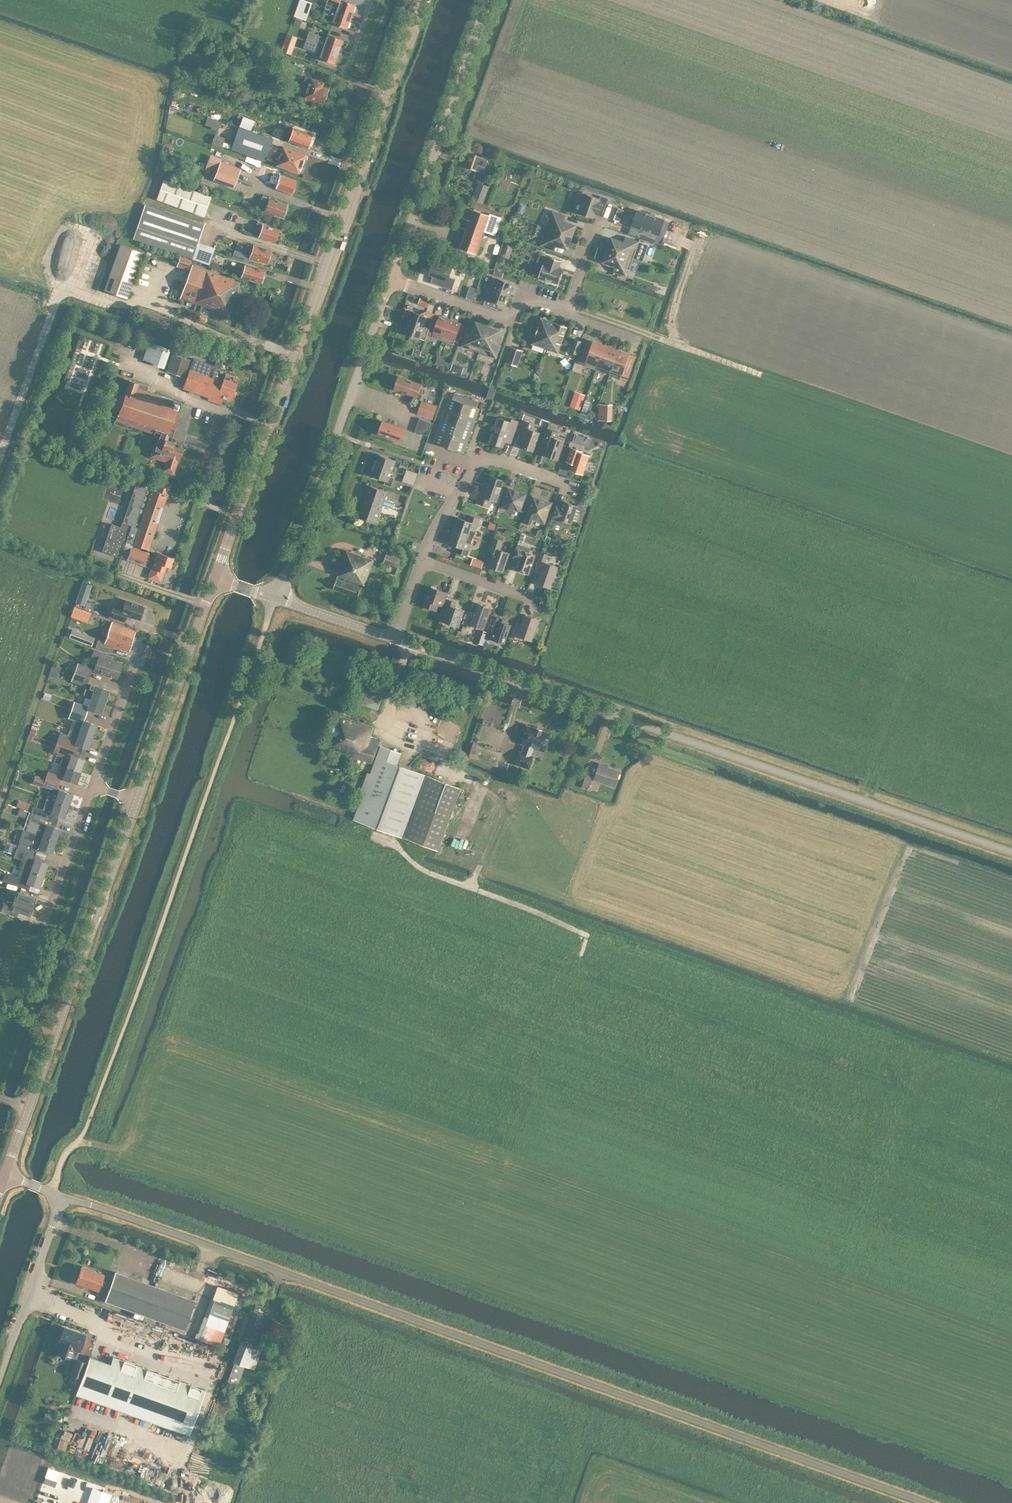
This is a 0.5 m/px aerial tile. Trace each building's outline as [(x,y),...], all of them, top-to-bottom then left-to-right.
[(305,19),(311,2),(305,0),(299,0),(293,15),(305,19)] [(351,16),(355,4),(343,0),(327,0),(325,7),(351,16)] [(330,22),(346,28),(351,16),(325,7),(323,12),(333,16),(330,22)] [(305,39),(338,51),(342,39),(327,33),(325,40),(317,33),(308,30),(305,39)] [(296,36),(287,33),(280,50),(290,54),(296,36)] [(319,58),(334,63),(338,51),(305,39),(302,47),(308,49),(314,51),(320,52),(319,58)] [(285,67),(300,73),(303,66),(288,60),(285,67)] [(304,98),(311,100),(311,99),(323,103),(328,88),(323,86),(324,82),(310,77),(304,91),(302,97),(304,98)] [(215,120),(227,122),(228,116),(216,114),(215,120)] [(173,139),(176,128),(167,126),(165,137),(173,139)] [(275,164),(298,172),(305,154),(282,146),(281,149),(271,146),(273,138),(238,126),(230,149),(265,161),(267,159),(276,163),(275,164)] [(294,127),(289,140),(308,147),(312,134),(294,127)] [(224,140),(227,131),(218,128),(215,137),(224,140)] [(487,158),(489,154),(482,151),(481,156),(474,154),(470,152),(465,166),(483,172),(485,166),(488,159),(488,158),(487,158)] [(215,171),(234,178),(238,168),(219,161),(215,171)] [(276,173),(277,169),(267,166),(263,179),(270,181),(269,185),(275,187),(275,186),(291,192),(295,181),(279,175),(276,173)] [(234,178),(215,171),(212,181),(231,188),(234,178)] [(156,198),(204,216),(211,196),(164,179),(156,198)] [(472,199),(482,203),(489,186),(478,182),(472,199)] [(608,198),(601,195),(600,198),(586,193),(583,202),(576,199),(573,209),(579,211),(579,212),(593,217),(595,213),(602,215),(608,198)] [(276,200),(277,198),(269,195),(269,196),(262,194),(257,209),(263,211),(264,210),(282,216),(287,204),(276,200)] [(214,246),(198,240),(204,223),(144,204),(133,239),(192,258),(208,263),(214,246)] [(463,217),(461,222),(459,221),(458,225),(466,228),(460,247),(476,252),(484,230),(495,234),(502,216),(489,212),(489,214),(464,206),(460,216),(463,217)] [(545,227),(571,236),(575,225),(563,220),(565,214),(551,210),(545,227)] [(635,225),(632,234),(655,242),(659,230),(665,233),(669,222),(663,220),(663,219),(638,210),(632,225),(635,225)] [(258,236),(275,242),(279,229),(262,223),(257,220),(254,228),(260,230),(258,236)] [(539,244),(553,249),(555,243),(567,247),(571,236),(545,227),(539,244)] [(607,249),(633,258),(639,240),(625,236),(623,242),(611,238),(607,249)] [(249,257),(267,264),(271,250),(254,244),(253,245),(247,243),(244,253),(249,255),(249,257)] [(104,289),(127,298),(143,252),(120,244),(104,289)] [(613,271),(627,276),(633,258),(607,249),(603,260),(615,265),(613,271)] [(538,276),(558,283),(563,268),(558,267),(561,260),(539,253),(537,260),(543,262),(538,276)] [(148,259),(144,271),(152,273),(156,262),(148,259)] [(433,259),(429,269),(432,270),(430,274),(432,275),(430,282),(452,289),(455,278),(449,276),(452,266),(433,259)] [(210,267),(222,271),(224,265),(212,261),(210,267)] [(240,276),(260,283),(265,270),(245,263),(240,276)] [(193,301),(193,302),(228,314),(240,280),(193,264),(180,297),(193,301)] [(492,288),(509,294),(513,283),(492,275),(488,287),(492,288)] [(476,288),(470,286),(466,297),(472,300),(476,288)] [(499,302),(506,304),(509,294),(492,288),(489,298),(485,297),(483,303),(497,308),(499,302)] [(429,300),(420,297),(418,303),(427,306),(429,300)] [(408,321),(429,328),(431,321),(432,318),(412,310),(408,321)] [(450,319),(439,315),(436,323),(431,321),(429,328),(427,334),(442,340),(450,319)] [(545,347),(554,322),(541,317),(532,343),(545,347)] [(450,319),(442,340),(453,343),(460,322),(450,319)] [(429,328),(408,321),(404,331),(425,339),(427,334),(429,328)] [(461,345),(479,351),(487,326),(476,322),(472,334),(466,332),(461,345)] [(554,322),(545,347),(557,352),(567,326),(554,322)] [(479,351),(496,357),(501,344),(495,342),(499,330),(487,326),(479,351)] [(577,354),(582,341),(574,338),(570,351),(577,354)] [(151,361),(151,362),(164,367),(171,348),(149,340),(143,358),(151,361)] [(604,345),(593,341),(589,352),(583,350),(578,362),(596,368),(604,345)] [(617,349),(604,345),(596,368),(609,373),(617,349)] [(520,358),(522,350),(511,346),(506,361),(512,364),(515,356),(520,358)] [(629,353),(617,349),(609,373),(627,379),(631,367),(625,365),(629,353)] [(209,396),(209,397),(208,400),(221,404),(223,397),(230,399),(238,375),(231,373),(231,372),(220,368),(222,362),(216,360),(215,364),(193,357),(192,359),(172,352),(166,370),(186,377),(183,387),(209,396)] [(458,357),(456,363),(464,366),(466,360),(458,357)] [(394,388),(417,396),(421,383),(398,375),(394,388)] [(177,400),(139,387),(140,383),(123,377),(120,386),(119,385),(117,390),(111,394),(108,402),(112,408),(109,416),(108,416),(115,419),(114,422),(129,427),(130,425),(159,435),(156,444),(164,446),(165,444),(168,445),(169,440),(170,440),(171,438),(172,438),(180,413),(175,411),(176,407),(177,407),(177,406),(176,406),(177,400)] [(582,400),(573,396),(570,406),(579,409),(582,400)] [(447,409),(460,414),(464,403),(461,401),(458,400),(452,398),(450,398),(447,409)] [(422,400),(417,412),(432,418),(437,405),(422,400)] [(464,403),(460,414),(473,418),(477,407),(476,407),(470,405),(467,404),(464,403)] [(599,404),(599,418),(609,419),(610,412),(607,412),(607,404),(599,404)] [(446,409),(443,420),(456,424),(460,414),(447,409),(446,409)] [(470,429),(473,418),(460,414),(456,424),(470,429)] [(490,441),(503,445),(504,440),(510,442),(518,420),(511,418),(511,420),(498,416),(490,441)] [(419,417),(414,430),(427,435),(431,422),(419,417)] [(532,428),(534,422),(523,419),(519,431),(524,433),(520,445),(533,450),(539,431),(532,428)] [(378,433),(400,441),(405,428),(382,420),(378,433)] [(443,420),(439,430),(452,435),(456,424),(443,420)] [(557,431),(558,426),(556,425),(549,423),(542,441),(548,443),(544,454),(558,458),(564,438),(557,436),(559,431),(557,431)] [(452,435),(466,440),(470,429),(456,424),(452,435)] [(435,442),(448,446),(452,435),(439,430),(435,442)] [(584,437),(574,433),(571,440),(581,444),(584,437)] [(462,451),(466,440),(452,435),(448,446),(462,451)] [(163,469),(174,473),(182,449),(177,447),(179,443),(170,440),(169,440),(168,445),(165,444),(164,446),(156,444),(152,456),(166,461),(163,469)] [(569,469),(583,473),(589,454),(582,452),(582,450),(570,446),(565,461),(571,463),(569,469)] [(374,464),(392,470),(393,465),(399,467),(401,460),(395,457),(395,459),(378,453),(374,464)] [(385,479),(384,483),(391,485),(394,476),(390,475),(392,470),(374,464),(371,474),(385,479)] [(404,474),(416,478),(417,472),(406,468),(404,474)] [(402,480),(413,484),(416,478),(404,474),(402,480)] [(477,502),(489,506),(490,504),(491,499),(496,501),(504,479),(490,474),(488,480),(485,479),(477,502)] [(167,494),(170,483),(159,478),(157,484),(152,483),(135,477),(133,483),(135,484),(121,526),(111,523),(107,534),(126,541),(149,549),(167,494)] [(108,493),(126,498),(130,486),(112,480),(108,493)] [(365,495),(394,505),(395,501),(385,498),(387,491),(369,485),(365,495)] [(509,510),(513,511),(514,508),(520,510),(526,493),(507,487),(500,507),(509,510)] [(365,495),(362,505),(380,511),(382,505),(392,508),(394,505),(365,495)] [(523,521),(532,524),(534,520),(544,523),(551,502),(532,495),(523,521)] [(552,518),(558,520),(558,519),(571,523),(577,505),(564,500),(562,505),(557,503),(552,518)] [(362,505),(358,516),(376,522),(380,511),(362,505)] [(453,529),(468,534),(470,529),(474,530),(475,530),(480,518),(468,514),(467,520),(458,517),(453,529)] [(458,545),(456,551),(466,554),(471,542),(466,541),(468,534),(453,529),(449,542),(458,545)] [(102,551),(120,557),(126,541),(107,534),(102,551)] [(489,565),(502,570),(509,551),(500,548),(503,540),(493,536),(488,550),(494,552),(489,565)] [(516,569),(528,573),(535,553),(529,551),(530,547),(518,543),(513,557),(518,559),(516,569)] [(126,558),(152,567),(148,577),(160,580),(163,569),(166,570),(168,566),(170,566),(170,565),(174,564),(175,561),(173,558),(173,557),(157,551),(156,555),(130,547),(126,558)] [(341,564),(333,587),(357,596),(361,586),(358,585),(359,582),(365,584),(374,559),(346,550),(343,559),(340,558),(338,564),(341,564)] [(537,582),(550,587),(557,565),(546,561),(548,554),(541,551),(533,575),(539,577),(537,582)] [(384,561),(397,566),(400,558),(386,553),(384,561)] [(423,605),(436,609),(438,604),(443,606),(448,592),(429,585),(423,605)] [(444,621),(458,626),(464,609),(454,606),(455,601),(447,598),(441,616),(445,618),(444,621)] [(109,615),(124,621),(126,614),(139,619),(143,606),(125,599),(122,608),(113,605),(109,615)] [(463,625),(470,627),(471,625),(483,629),(491,607),(477,603),(474,612),(468,610),(463,625)] [(511,636),(518,639),(519,636),(531,640),(538,619),(525,614),(522,624),(516,622),(511,636)] [(492,639),(505,643),(511,624),(504,622),(505,618),(494,615),(489,630),(494,632),(492,639)] [(98,639),(95,646),(111,652),(114,645),(128,650),(132,637),(135,629),(113,621),(105,641),(98,639)] [(68,638),(91,646),(94,636),(72,628),(68,638)] [(460,634),(466,636),(468,630),(462,628),(460,634)] [(109,676),(111,676),(117,677),(122,662),(113,659),(115,654),(93,647),(91,656),(97,658),(93,670),(110,675),(109,676)] [(74,670),(88,675),(91,667),(76,662),(74,670)] [(85,686),(82,693),(91,696),(105,701),(109,689),(95,684),(86,681),(88,675),(74,670),(70,679),(83,684),(83,685),(85,686)] [(47,681),(55,684),(57,678),(49,675),(47,681)] [(357,701),(377,708),(382,695),(361,688),(357,701)] [(42,697),(50,700),(52,694),(44,691),(42,697)] [(87,708),(100,713),(105,701),(91,696),(86,708),(87,708)] [(85,714),(87,708),(86,708),(87,705),(82,704),(74,701),(71,709),(76,710),(85,714)] [(82,722),(83,719),(85,714),(76,710),(71,709),(68,717),(72,718),(76,720),(81,722),(82,722)] [(370,735),(373,726),(339,714),(328,746),(372,761),(377,747),(380,738),(370,735)] [(78,730),(92,736),(97,724),(83,719),(82,722),(81,722),(78,730)] [(544,751),(551,732),(527,724),(520,742),(523,744),(521,751),(519,751),(515,763),(529,768),(533,755),(527,753),(530,746),(544,751)] [(92,736),(78,730),(69,727),(67,733),(59,730),(55,742),(74,749),(76,743),(88,747),(92,736)] [(72,754),(74,749),(55,742),(52,751),(61,754),(57,765),(62,766),(62,764),(80,770),(84,759),(72,754)] [(469,756),(498,765),(502,752),(473,742),(469,756)] [(354,818),(396,834),(437,849),(460,787),(423,774),(396,764),(400,755),(380,747),(354,818)] [(608,766),(608,765),(599,762),(593,779),(614,786),(619,770),(608,766)] [(62,777),(76,782),(80,770),(62,764),(62,766),(58,774),(60,775),(63,776),(62,777)] [(44,777),(58,782),(60,775),(58,774),(47,770),(44,777)] [(35,774),(32,782),(55,790),(58,782),(44,777),(35,774)] [(582,786),(588,789),(592,776),(586,774),(582,786)] [(48,793),(46,798),(68,805),(72,794),(59,788),(56,796),(48,793)] [(31,812),(50,818),(50,817),(52,813),(64,817),(68,805),(46,798),(42,808),(34,805),(31,812)] [(30,811),(33,805),(24,801),(21,808),(30,811)] [(34,832),(56,840),(60,828),(48,824),(50,818),(31,812),(29,820),(38,822),(34,832)] [(28,830),(22,847),(34,852),(37,846),(52,852),(56,840),(34,832),(28,830)] [(3,849),(12,852),(15,845),(6,842),(3,849)] [(27,860),(24,867),(24,868),(44,875),(48,863),(34,858),(33,855),(34,854),(17,847),(13,856),(27,860)] [(24,868),(24,867),(21,866),(18,875),(6,871),(2,880),(33,890),(35,885),(40,886),(44,875),(24,868)] [(1,910),(16,915),(17,910),(29,914),(35,897),(16,891),(11,904),(4,901),(1,910)] [(75,1281),(99,1290),(105,1273),(81,1265),(75,1281)] [(105,1300),(185,1328),(195,1301),(115,1272),(105,1300)] [(82,1299),(84,1292),(77,1289),(74,1296),(82,1299)] [(194,1338),(218,1346),(233,1305),(216,1299),(217,1296),(213,1290),(211,1290),(194,1338)] [(234,1361),(245,1364),(254,1368),(260,1349),(252,1346),(262,1318),(261,1318),(263,1313),(265,1307),(255,1304),(253,1309),(251,1308),(233,1360),(234,1361)] [(267,1339),(277,1343),(278,1338),(282,1339),(287,1324),(273,1319),(267,1339)] [(58,1353),(71,1357),(74,1348),(79,1350),(85,1334),(64,1326),(58,1343),(61,1344),(58,1353)] [(76,1393),(188,1435),(206,1389),(113,1355),(110,1363),(89,1355),(76,1393)] [(85,1361),(76,1358),(70,1373),(80,1376),(85,1361)] [(226,1382),(237,1386),(245,1364),(234,1361),(226,1382)]
